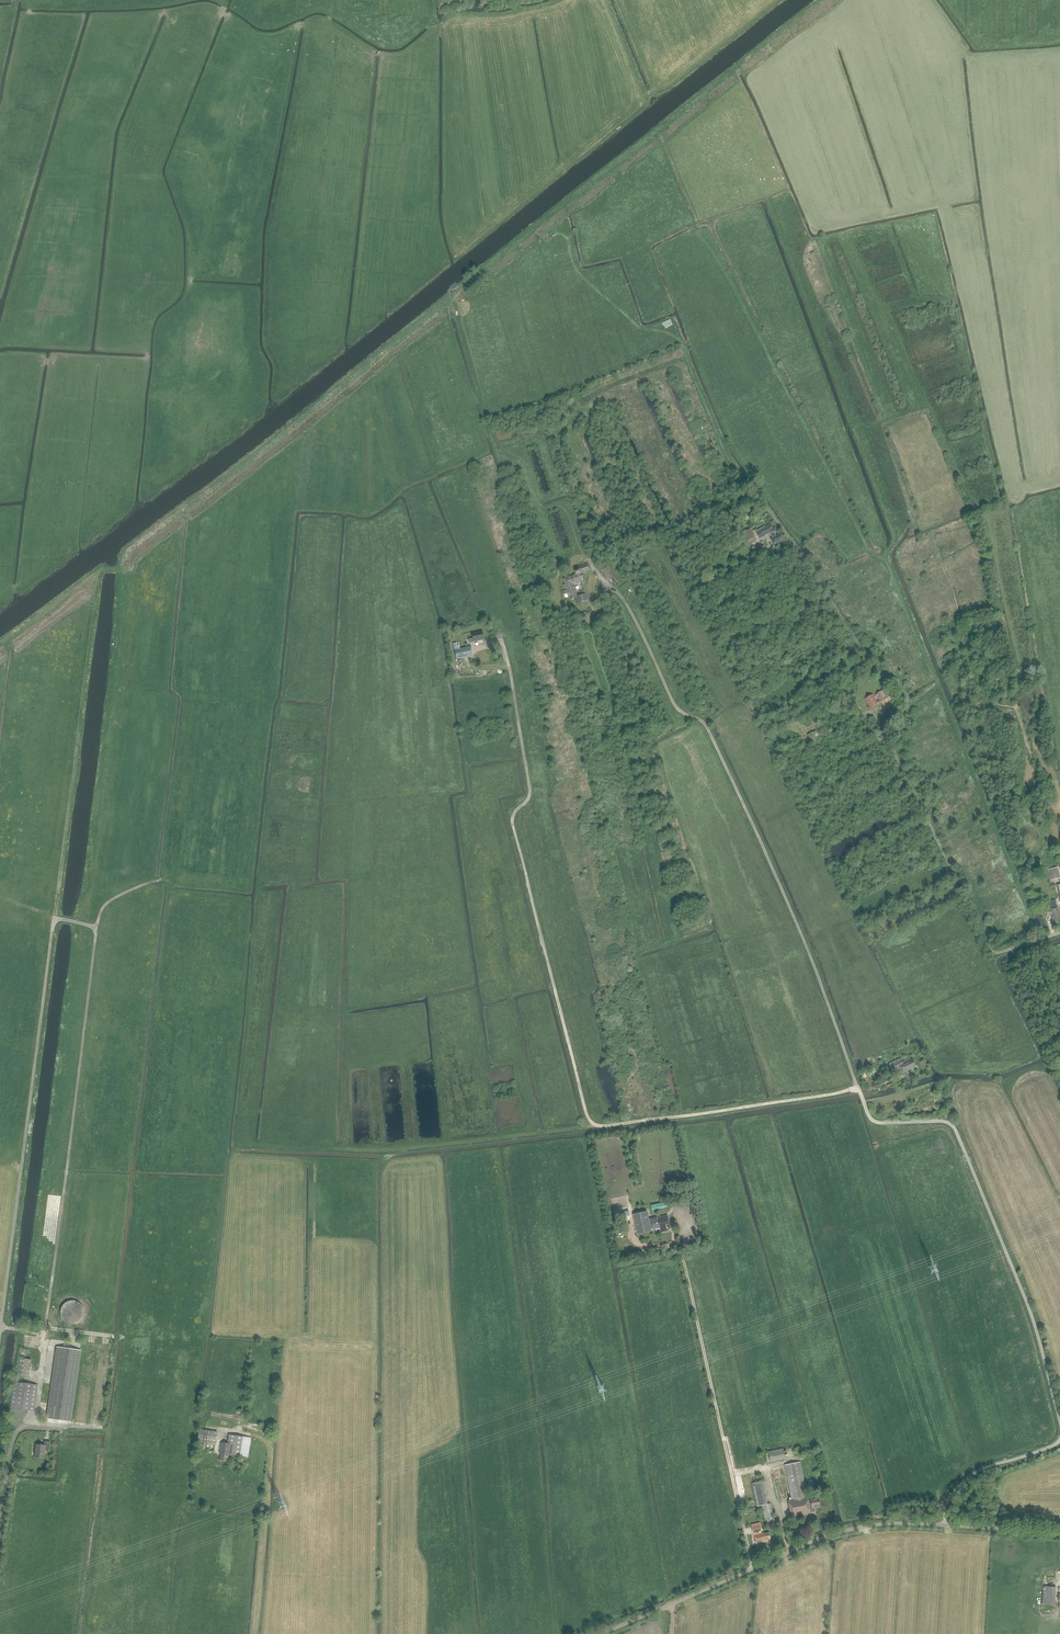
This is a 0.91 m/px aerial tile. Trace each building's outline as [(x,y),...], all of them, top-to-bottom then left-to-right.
[(780,540),(782,539),(780,533),(775,535),(773,531),(774,530),(770,523),(757,531),(760,537),(770,532),(772,537),(771,538),(774,545),(781,541),(780,540)] [(754,537),(750,529),(742,533),(746,541),(747,541),(748,544),(755,540),(754,537)] [(571,599),(575,598),(577,604),(590,599),(583,580),(581,573),(589,570),(587,564),(578,567),(579,569),(574,570),(575,575),(563,579),(565,584),(563,585),(564,589),(566,589),(566,590),(562,591),(564,598),(570,596),(571,599)] [(605,567),(608,580),(618,577),(615,565),(605,567)] [(483,631),(472,634),(474,642),(485,640),(483,631)] [(471,647),(454,650),(456,659),(473,656),(471,647)] [(865,698),(871,709),(882,703),(883,705),(891,701),(890,699),(892,698),(890,693),(889,693),(887,689),(876,694),(879,700),(877,701),(873,694),(865,698)] [(812,731),(807,734),(810,740),(815,737),(812,731)] [(1059,878),(1059,877),(1057,867),(1047,870),(1050,881),(1059,878)] [(1056,906),(1055,900),(1047,901),(1049,908),(1049,909),(1044,910),(1046,917),(1051,916),(1052,920),(1054,920),(1054,922),(1059,920),(1059,918),(1059,916),(1057,906),(1056,906)] [(914,1066),(916,1065),(913,1060),(912,1061),(911,1059),(903,1063),(901,1059),(888,1065),(891,1071),(899,1067),(902,1073),(915,1068),(914,1066)] [(877,1090),(876,1089),(885,1086),(883,1080),(871,1084),(868,1075),(866,1072),(861,1074),(866,1090),(870,1089),(871,1092),(877,1090)] [(649,1211),(635,1214),(638,1234),(653,1232),(649,1211)] [(667,1231),(665,1225),(669,1224),(668,1219),(667,1216),(654,1219),(656,1228),(660,1227),(661,1232),(667,1231)] [(54,1252),(51,1275),(59,1276),(62,1253),(54,1252)] [(79,1350),(57,1347),(47,1418),(69,1421),(79,1350)] [(20,1356),(27,1358),(28,1349),(21,1348),(20,1356)] [(17,1377),(30,1378),(32,1359),(19,1357),(17,1377)] [(10,1408),(19,1409),(34,1411),(37,1385),(13,1382),(10,1408)] [(91,1423),(100,1425),(104,1402),(96,1400),(91,1423)] [(214,1451),(217,1432),(199,1429),(197,1442),(207,1444),(206,1450),(214,1451)] [(250,1438),(243,1437),(229,1434),(227,1443),(221,1442),(219,1452),(220,1452),(219,1460),(228,1461),(229,1454),(230,1454),(231,1447),(232,1447),(231,1454),(247,1457),(250,1438)] [(48,1451),(49,1441),(44,1441),(43,1445),(36,1444),(34,1457),(44,1458),(45,1451),(48,1451)] [(770,1451),(773,1462),(788,1458),(785,1447),(770,1451)] [(784,1465),(787,1476),(791,1500),(788,1500),(791,1517),(810,1513),(810,1512),(815,1511),(814,1508),(820,1506),(818,1497),(808,1499),(800,1462),(784,1465)] [(766,1525),(775,1522),(770,1504),(762,1506),(766,1525)] [(752,1526),(756,1544),(765,1542),(764,1540),(770,1539),(769,1532),(764,1534),(763,1532),(760,1533),(760,1532),(762,1532),(760,1524),(752,1526)]
